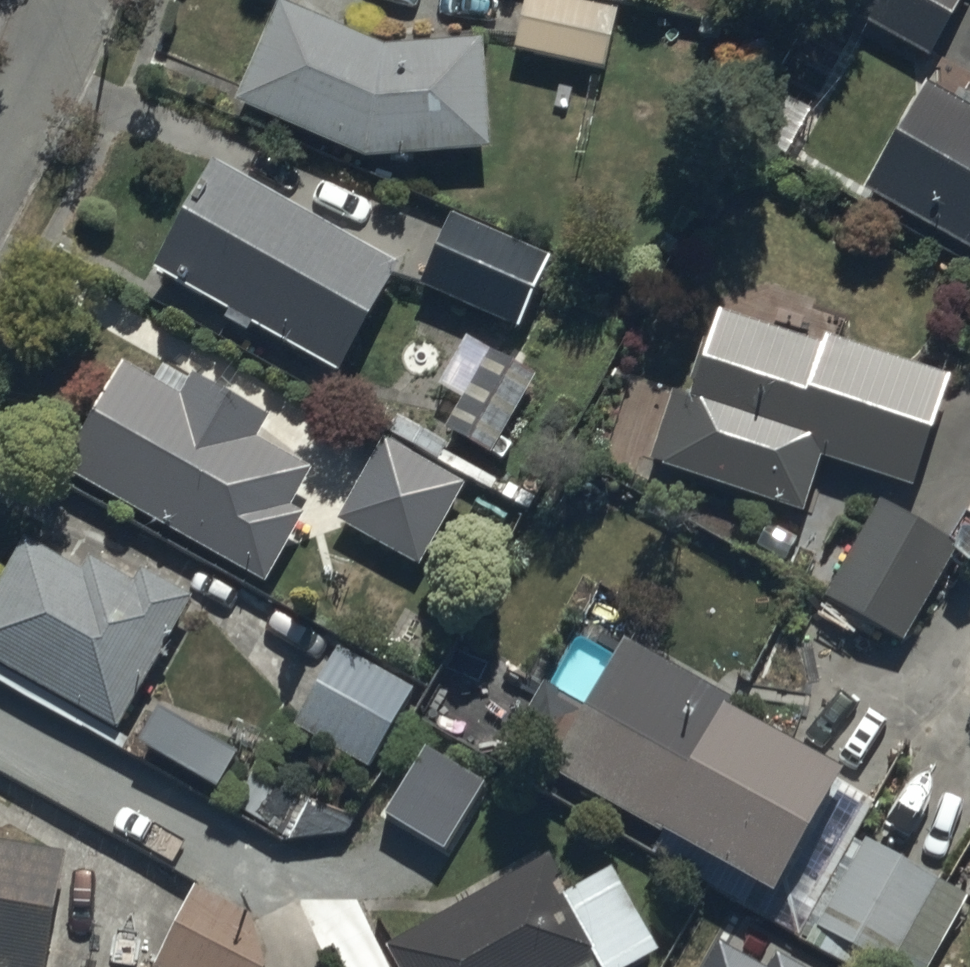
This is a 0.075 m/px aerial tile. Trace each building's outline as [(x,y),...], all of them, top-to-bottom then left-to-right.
[(826,18),(929,72),(967,0),(835,0),(826,18)] [(615,25),(526,5),(512,63),(602,83),(615,25)] [(383,62),(279,18),(233,120),(359,177),(490,168),(483,55),(383,62)] [(923,99),(861,210),(969,270),(969,125),(923,99)] [(400,282),(212,177),(150,286),(338,392),(400,282)] [(552,273),(452,227),(418,300),(517,346),(552,273)] [(671,407),(647,474),(801,527),(819,474),(914,507),(952,394),(823,350),(820,361),(712,324),(682,410),(671,407)] [(464,351),(437,397),(463,412),(446,442),(490,467),(534,390),(464,351)] [(183,409),(119,377),(62,489),(269,595),(303,529),(291,522),(311,482),(255,454),(266,432),(191,394),(183,409)] [(382,455),(381,454),(335,535),(417,581),(463,499),(430,480),(445,455),(397,429),(382,455)] [(959,559),(878,512),(817,618),(899,664),(959,559)] [(22,554),(0,590),(0,682),(114,751),(196,616),(141,583),(131,599),(90,574),(80,589),(22,554)] [(740,714),(621,653),(585,725),(541,702),(513,756),(552,775),(546,788),(658,844),(651,858),(779,923),(842,799),(727,741),(740,714)] [(367,782),(413,702),(336,659),(291,740),(367,782)] [(937,892),(862,850),(808,948),(842,966),(896,966),(937,892)] [(0,857),(0,966),(50,966),(67,869),(0,857)] [(657,966),(613,883),(558,912),(539,878),(386,960),(390,966),(656,966),(657,966)] [(194,897),(161,966),(258,966),(249,929),(194,897)]
